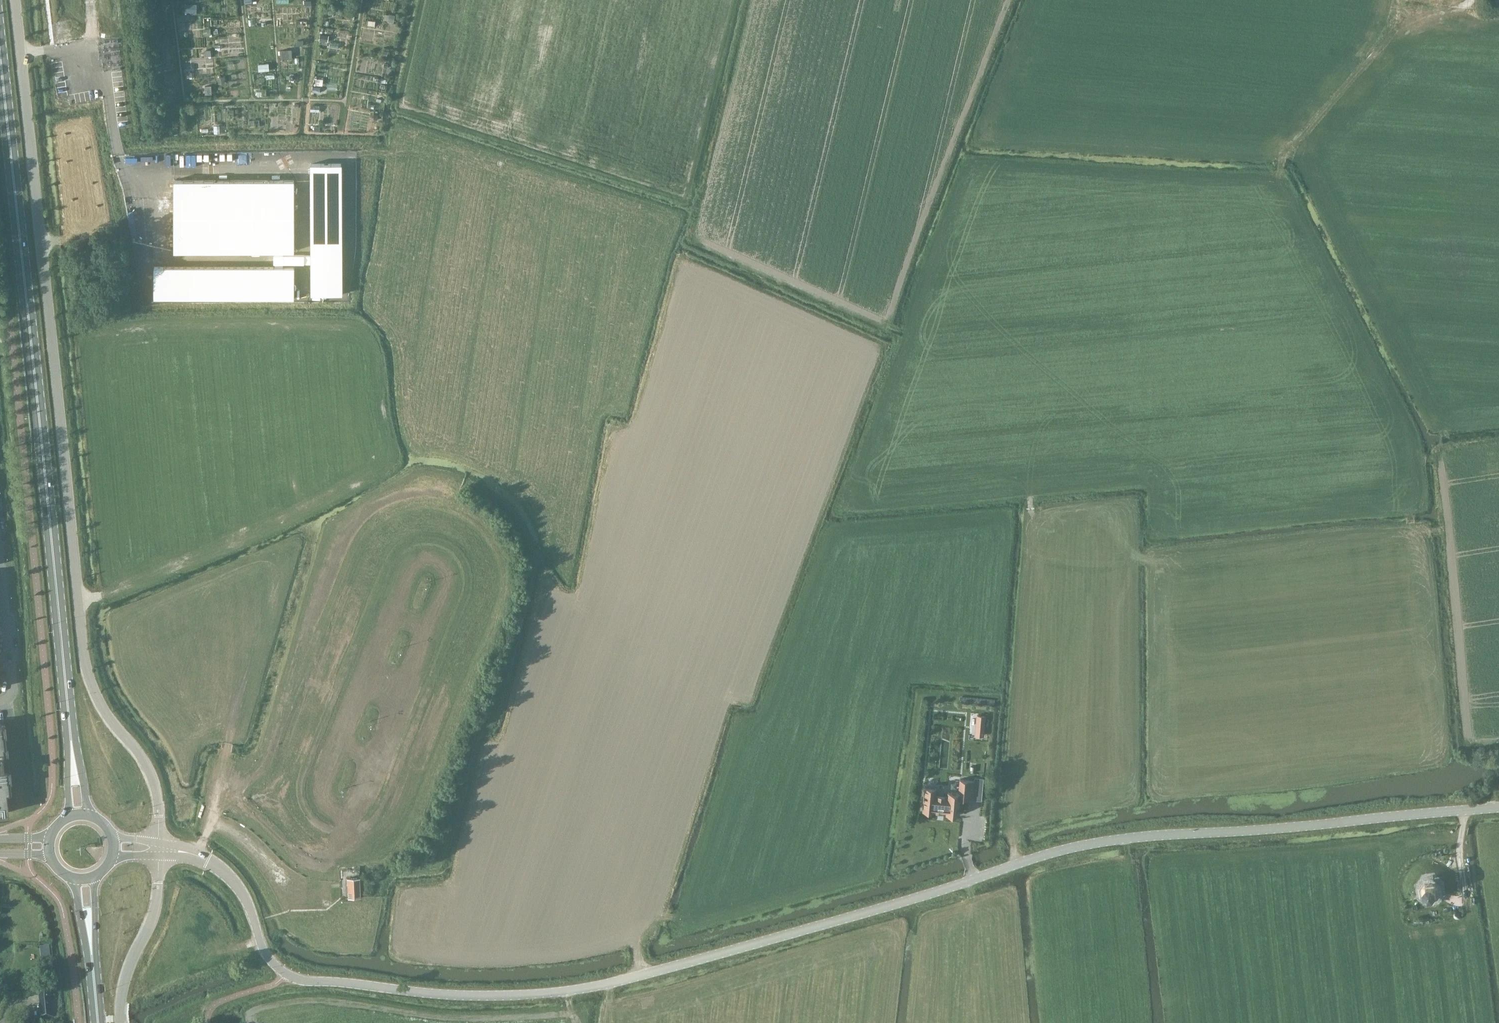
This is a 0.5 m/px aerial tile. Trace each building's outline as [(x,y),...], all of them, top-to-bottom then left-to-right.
[(208,18),(180,17),(180,33),(208,34),(208,18)] [(335,51),(336,46),(327,45),(326,49),(318,48),(317,54),(327,56),(328,50),(335,51)] [(280,60),(290,59),(289,49),(278,51),(280,60)] [(336,80),(318,80),(318,94),(337,93),(336,80)] [(358,125),(358,111),(348,111),(348,125),(358,125)] [(173,180),(174,250),(276,250),(276,254),(274,254),(273,262),(276,262),(276,266),(154,266),(153,267),(153,297),(154,297),(294,297),(294,296),(294,267),(294,266),(282,266),(282,262),(311,262),(311,293),(311,294),(342,294),(342,293),(341,163),(311,163),(311,164),(311,255),(304,255),(304,254),(282,254),(282,250),(294,250),(294,180),(293,179),(174,180),(173,180)] [(984,715),(976,714),(975,734),(982,734),(984,715)] [(8,812),(7,812),(7,809),(5,789),(5,788),(8,788),(7,788),(10,787),(8,776),(9,776),(9,777),(10,777),(9,766),(9,765),(8,765),(7,766),(6,755),(8,755),(6,743),(6,744),(5,744),(5,743),(4,733),(5,733),(5,734),(4,722),(3,722),(4,722),(3,722),(0,723),(0,722),(0,813),(8,812)] [(959,815),(960,798),(973,799),(974,780),(959,779),(958,792),(947,791),(947,795),(935,794),(936,787),(924,786),(922,810),(945,812),(945,814),(959,815)] [(1451,894),(1449,879),(1444,880),(1434,872),(1421,874),(1414,884),(1409,885),(1410,899),(1424,909),(1440,907),(1451,894)] [(360,876),(359,876),(347,876),(348,897),(361,897),(360,877),(360,876)]
